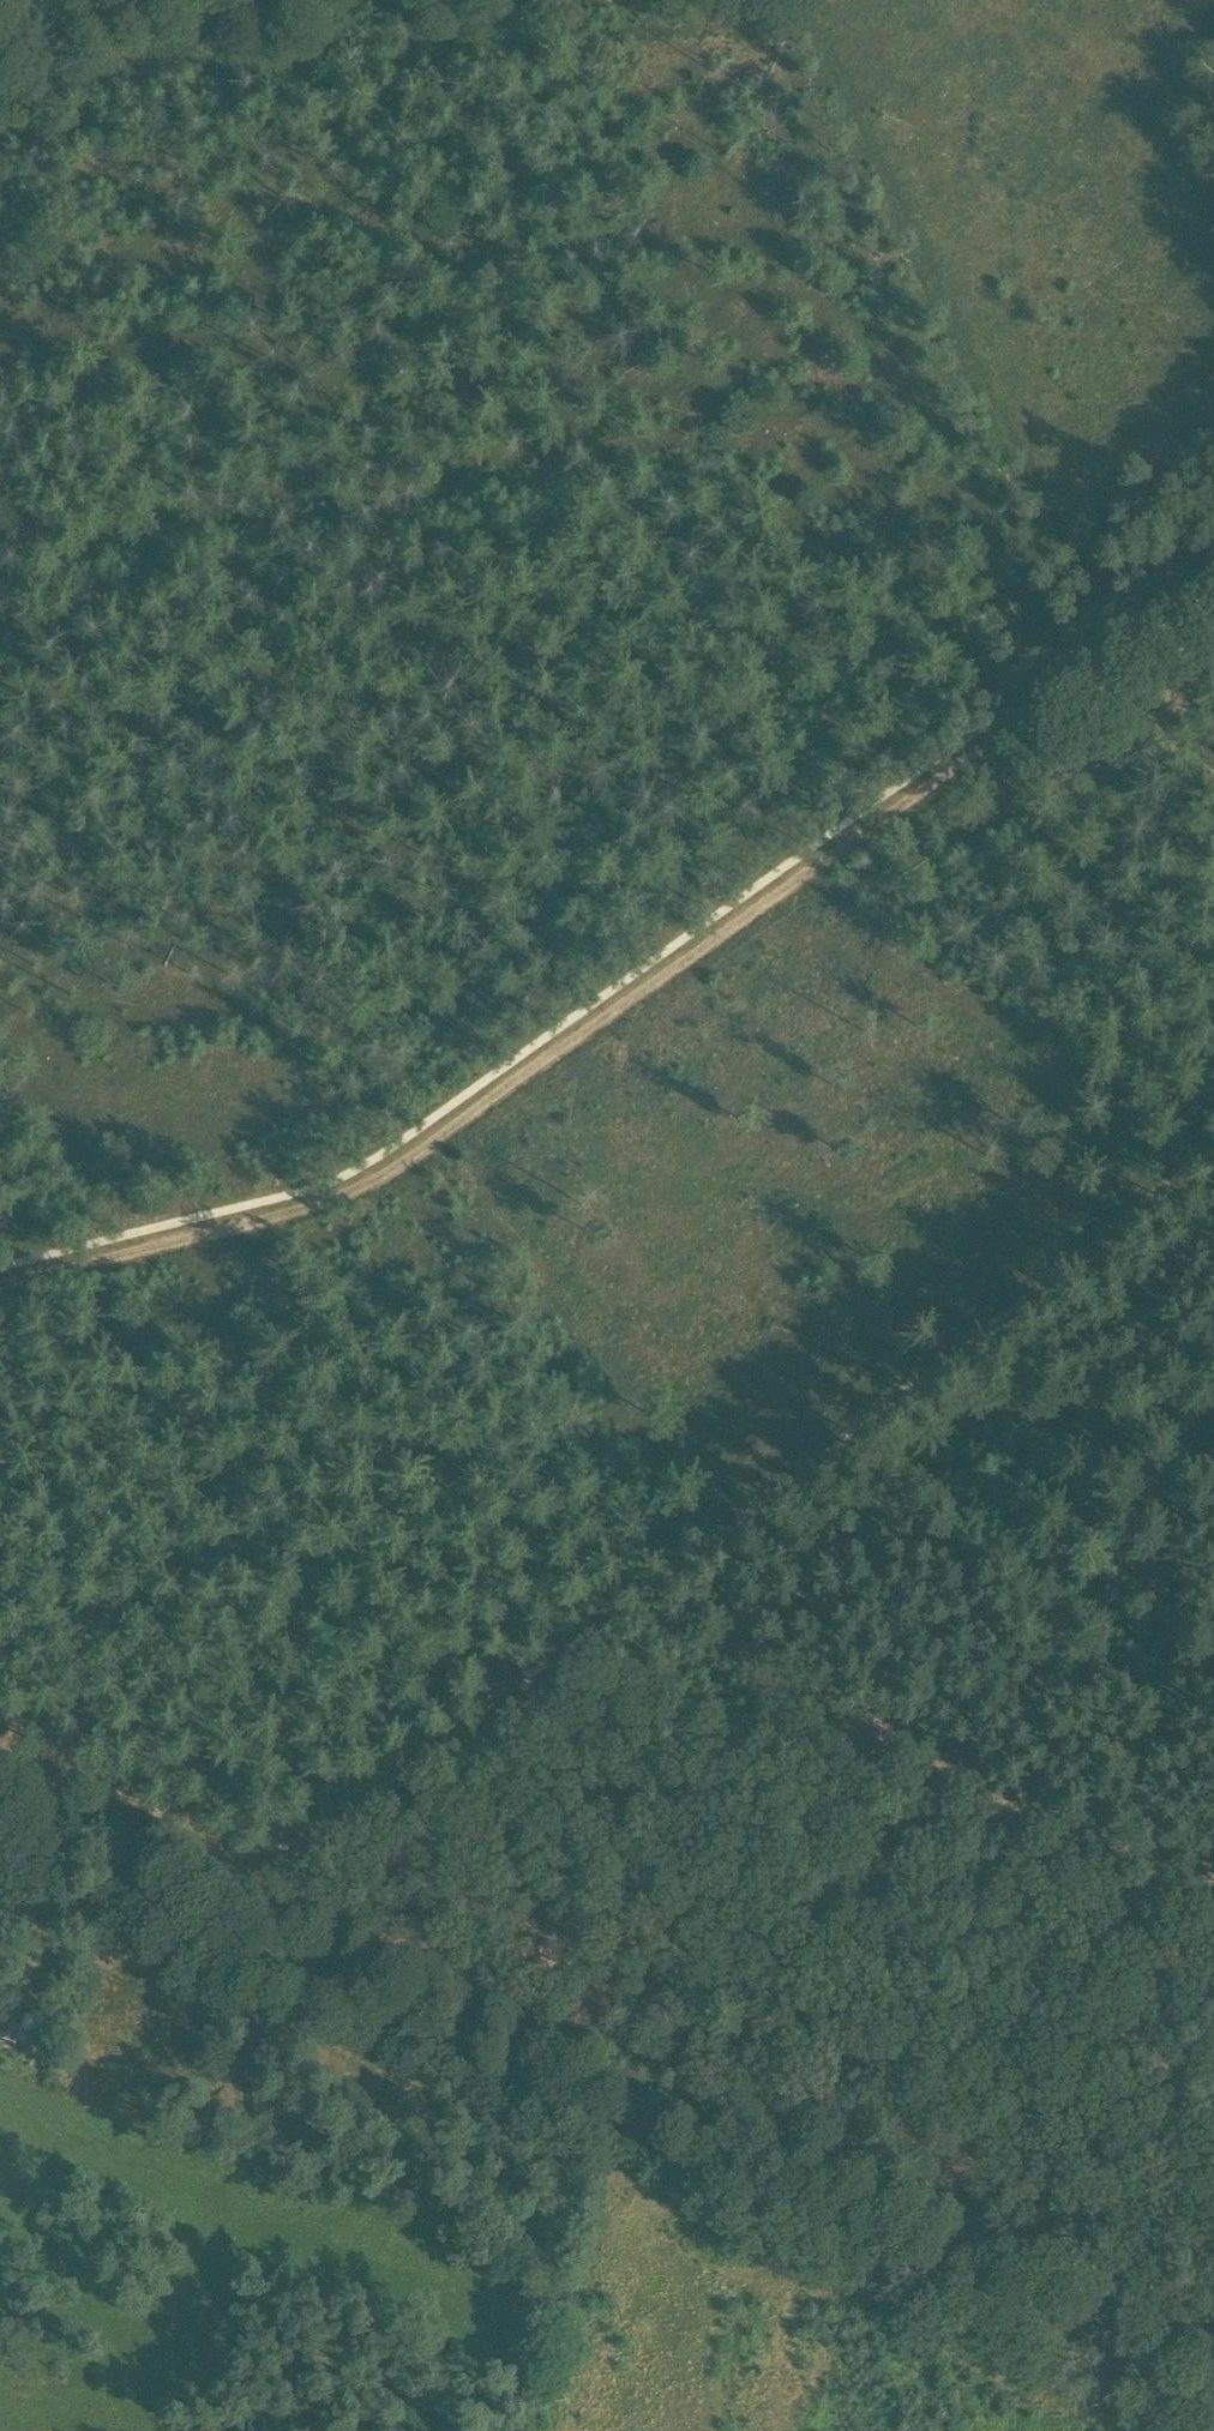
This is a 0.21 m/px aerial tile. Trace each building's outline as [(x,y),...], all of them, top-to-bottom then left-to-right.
[(0,2015),(0,2035),(16,2042),(27,2014),(4,2004),(0,2015)]
